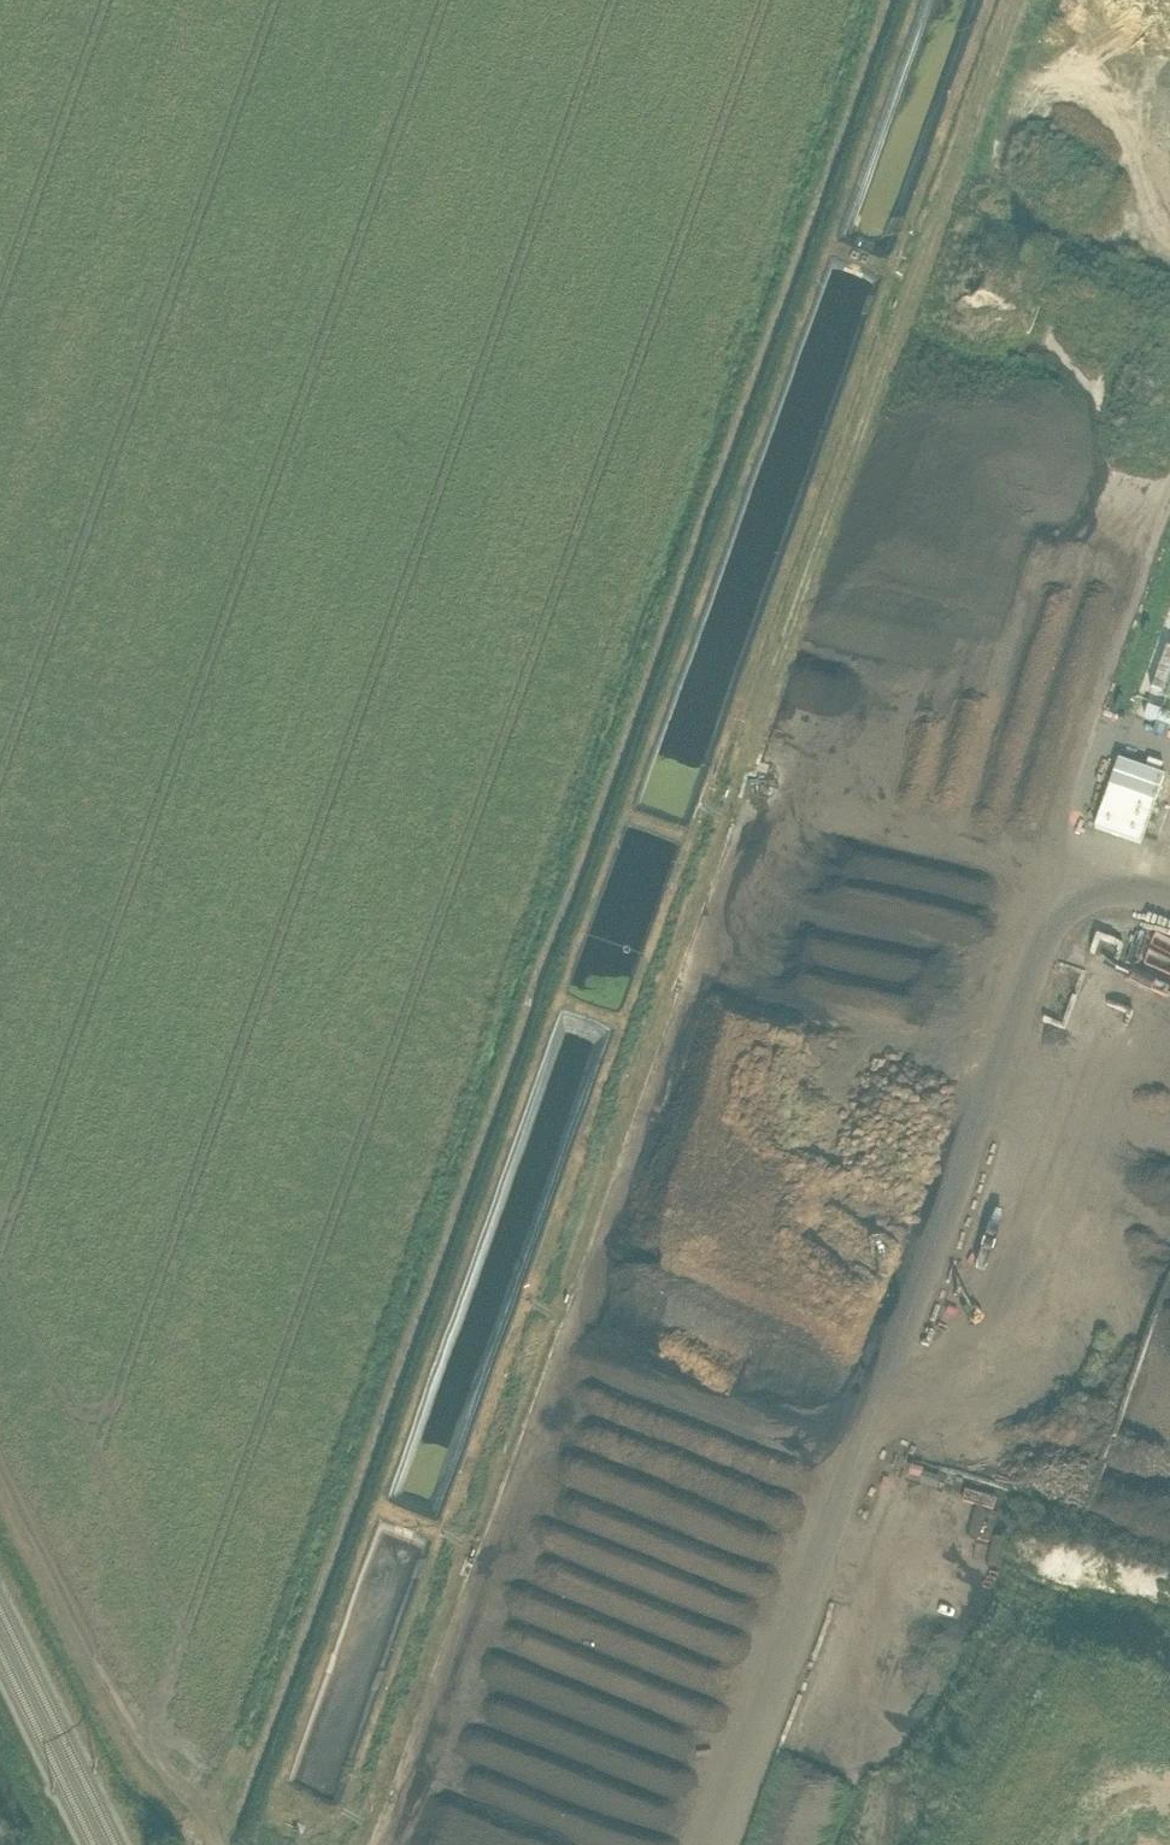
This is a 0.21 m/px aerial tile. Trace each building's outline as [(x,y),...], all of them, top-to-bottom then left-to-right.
[(1119,760),(1100,814),(1146,830),(1165,776),(1119,760)]
